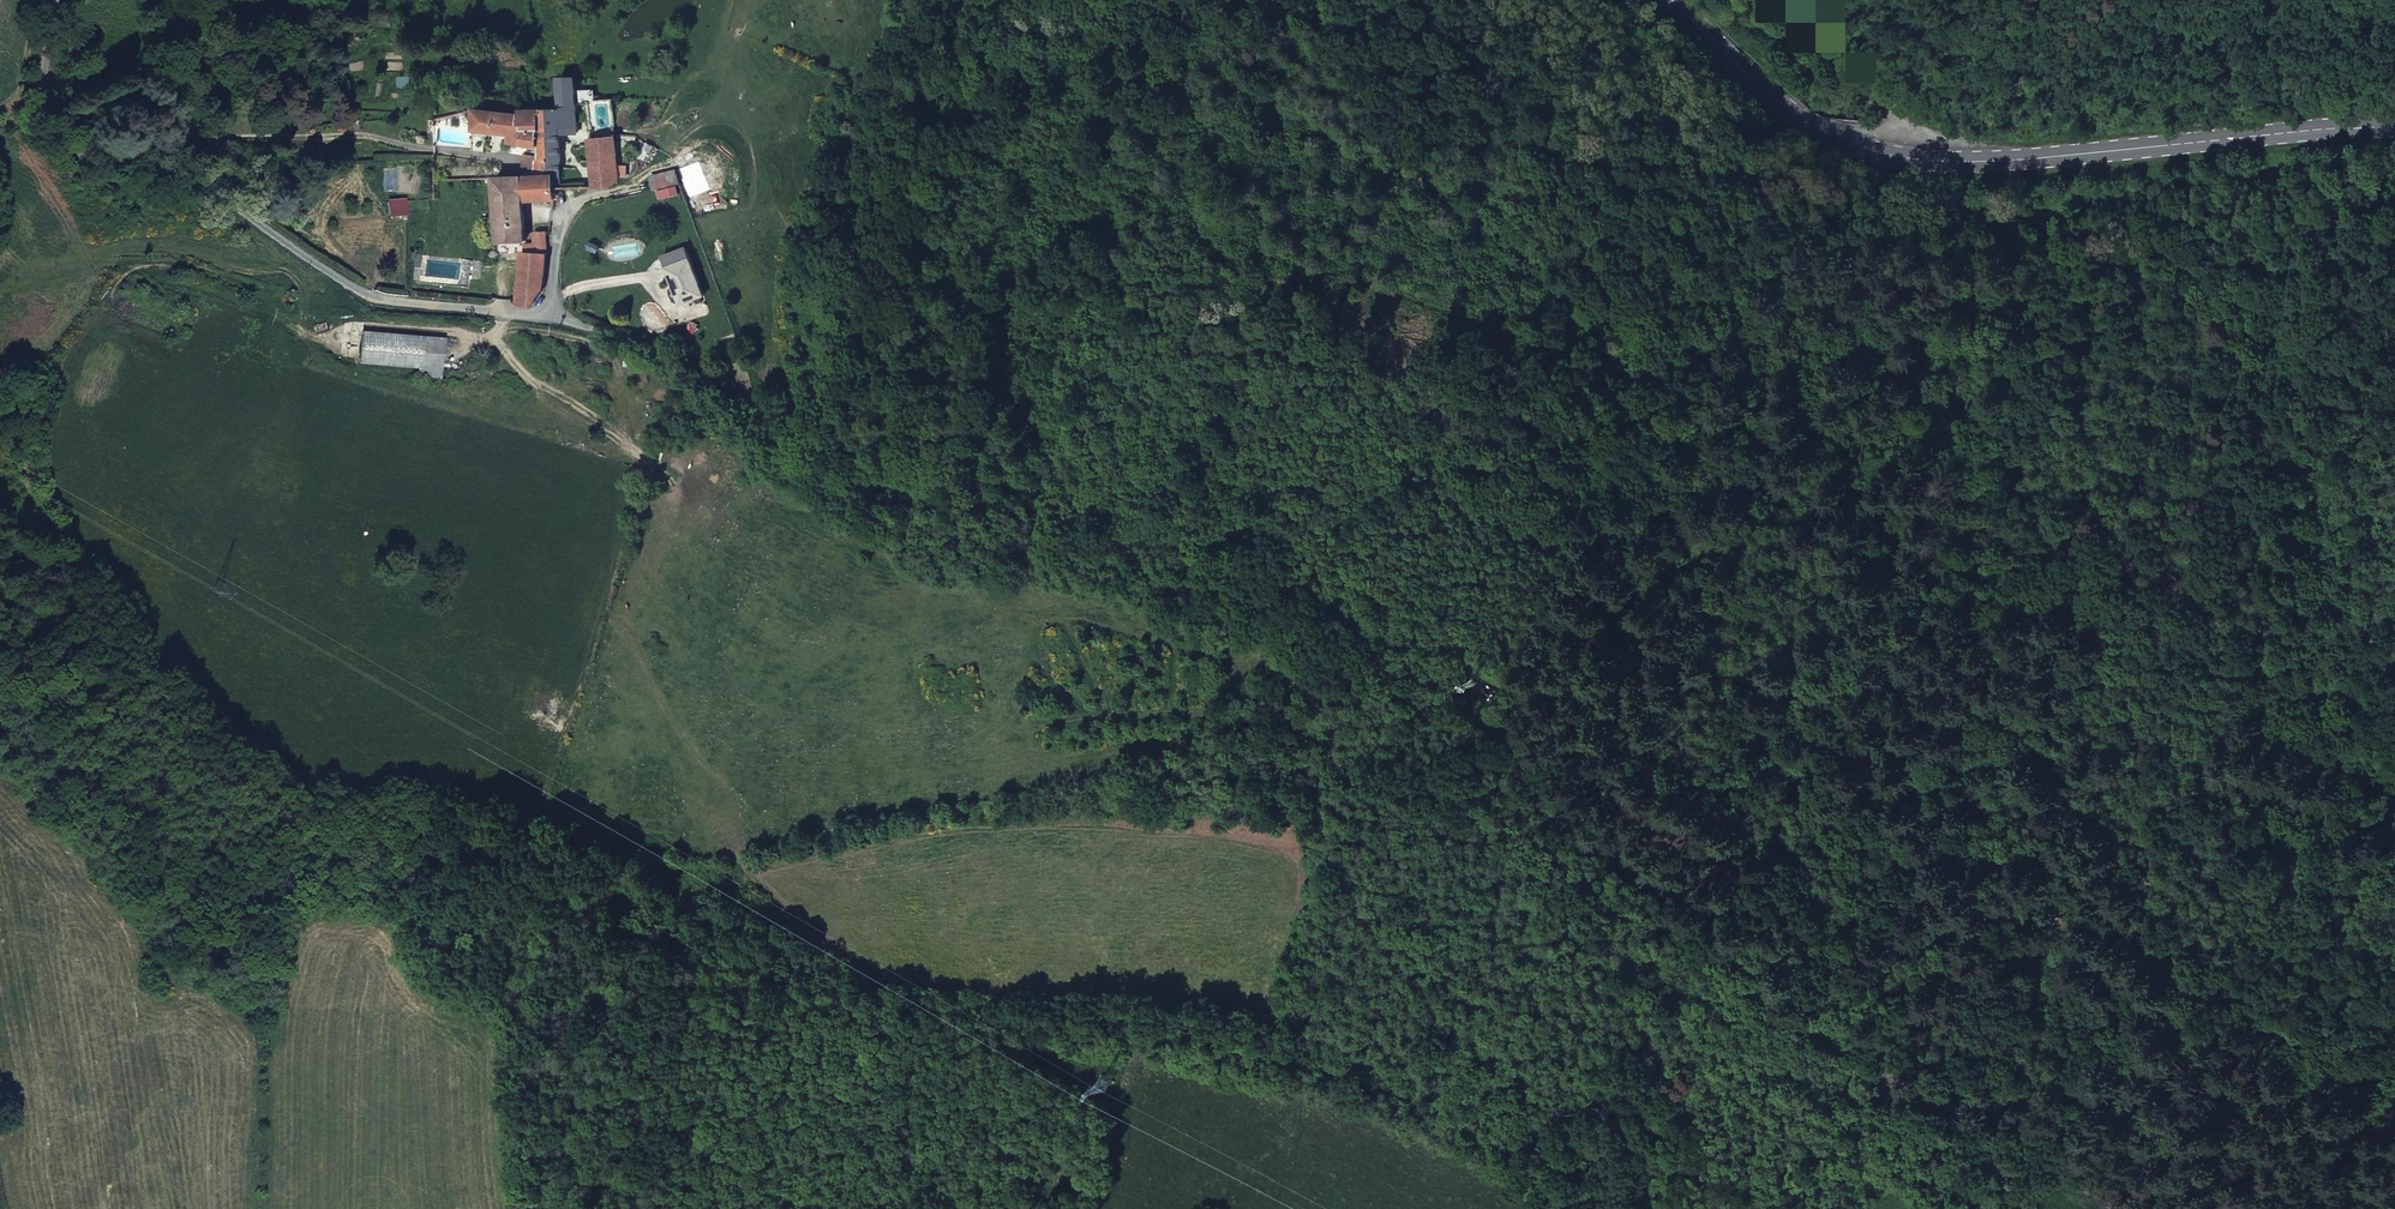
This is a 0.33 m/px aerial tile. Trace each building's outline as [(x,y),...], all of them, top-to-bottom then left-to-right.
[(558,141),(556,165),(571,164),(571,166),(575,165),(574,127),(573,120),(590,120),(592,80),(577,79),(575,100),(559,101),(559,117),(559,133),(558,141)] [(531,134),(559,133),(559,117),(559,101),(540,101),(540,105),(497,97),(495,119),(521,125),(531,127),(531,134)] [(634,128),(608,129),(609,159),(636,158),(634,128)] [(547,141),(549,164),(556,165),(558,141),(547,141)] [(636,158),(609,159),(610,181),(637,178),(636,158)] [(556,165),(549,164),(521,165),(514,165),(512,165),(512,172),(513,229),(533,229),(534,234),(541,235),(540,190),(571,189),(571,179),(571,166),(571,164),(556,165)] [(581,179),(571,179),(571,189),(580,188),(581,179)] [(557,278),(568,242),(562,222),(552,224),(555,241),(540,241),(533,276),(557,278)] [(432,242),(425,241),(421,269),(429,269),(432,242)] [(698,245),(674,252),(687,301),(712,292),(698,245)] [(545,297),(557,278),(533,276),(529,294),(545,297)] [(435,316),(376,301),(369,335),(427,348),(435,316)]
